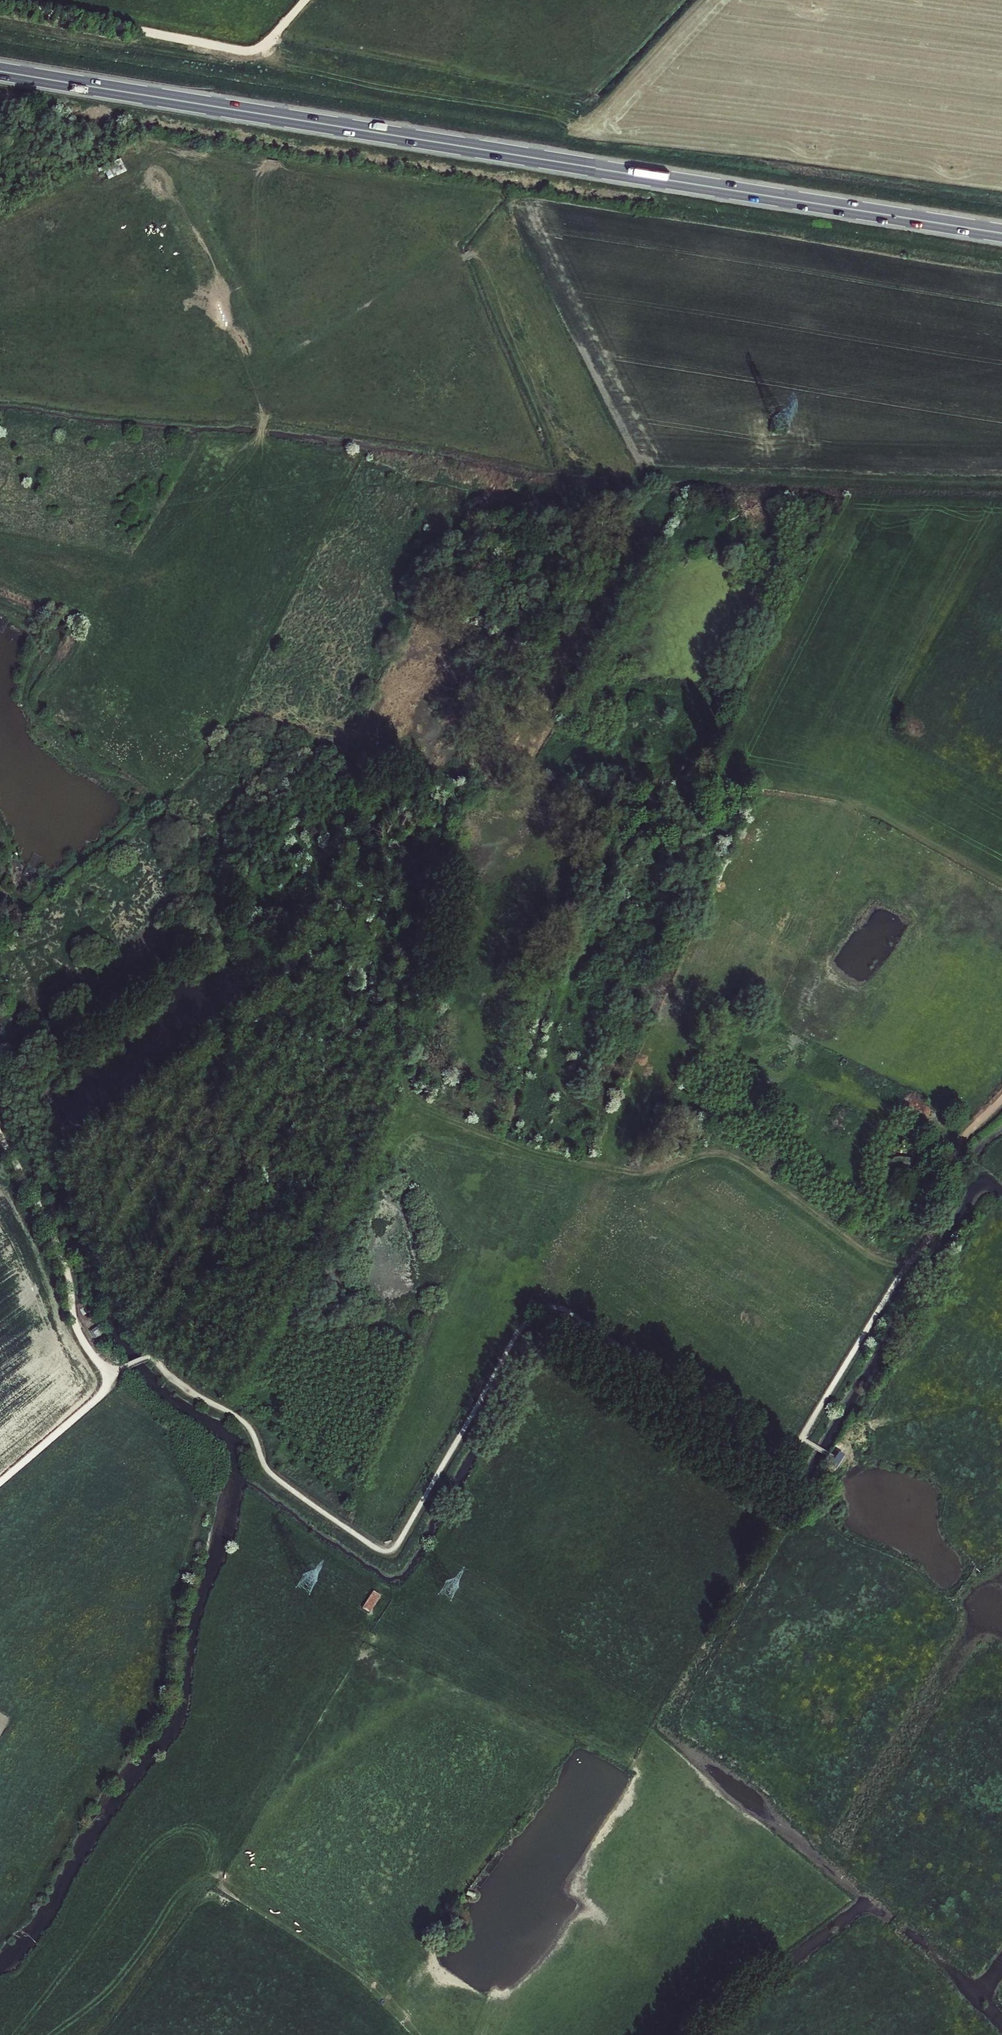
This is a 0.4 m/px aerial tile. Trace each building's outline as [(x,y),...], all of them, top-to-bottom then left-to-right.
[(374,1589),(363,1607),(371,1612),(382,1594),(374,1589)]
